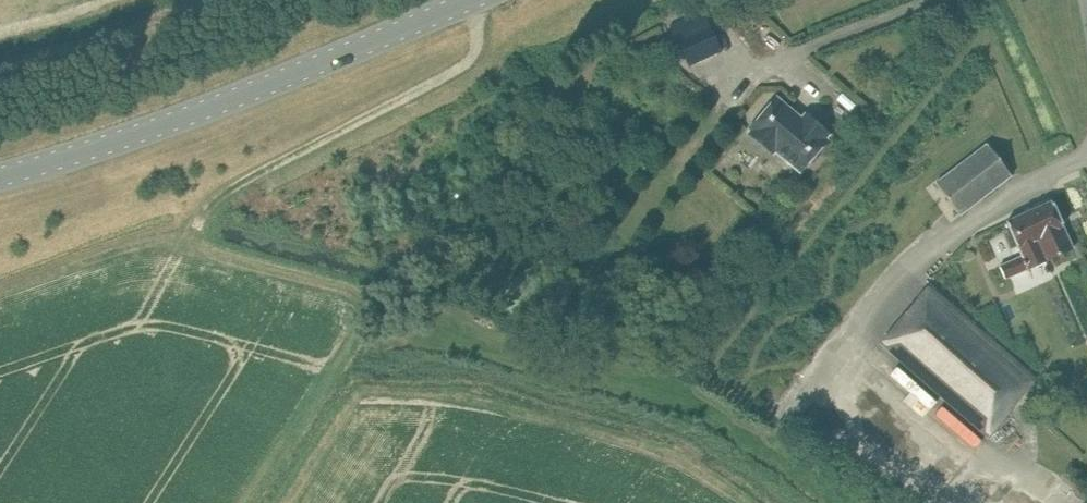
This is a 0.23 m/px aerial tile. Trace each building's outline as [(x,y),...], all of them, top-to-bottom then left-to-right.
[(689,67),(721,52),(702,11),(670,25),(689,67)] [(750,130),(751,131),(749,134),(766,148),(773,154),(775,151),(800,172),(812,158),(826,141),(824,140),(828,136),(812,123),(809,127),(801,120),(776,99),(750,130)] [(959,216),(1011,177),(987,145),(935,184),(959,216)] [(1005,279),(1072,249),(1051,202),(1006,222),(1022,256),(999,266),(1005,279)] [(987,436),(1037,378),(930,286),(879,344),(987,436)]
